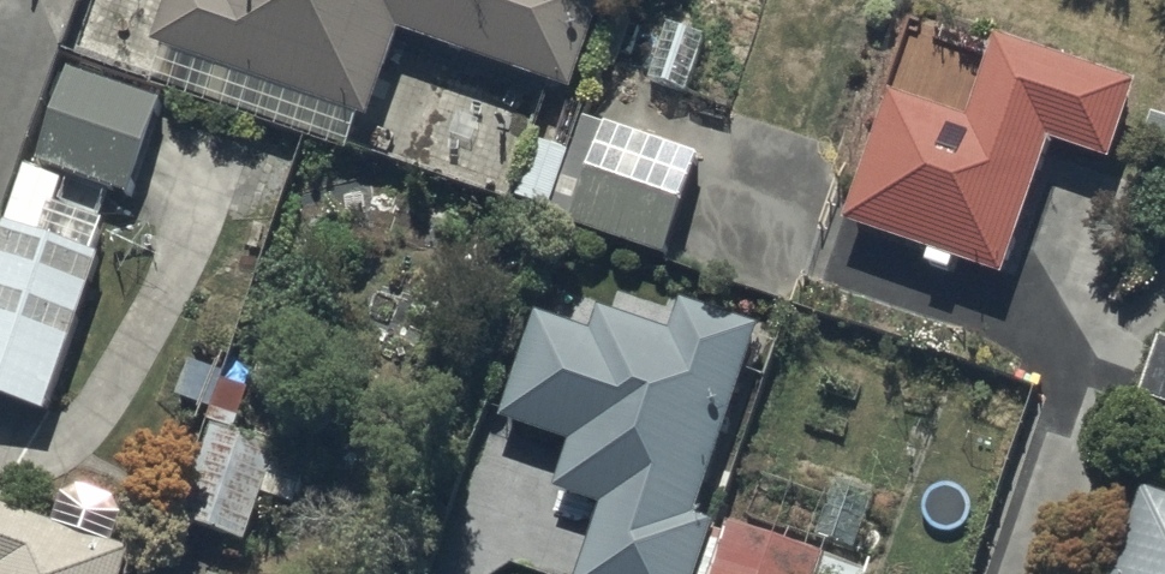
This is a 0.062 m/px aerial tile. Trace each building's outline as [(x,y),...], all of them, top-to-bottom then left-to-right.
[(153,42),(368,115),(398,26),(569,84),(597,0),(168,0),(153,42)] [(964,114),(887,87),(842,218),(926,247),(922,258),(947,267),(950,256),(998,272),(1045,137),(1105,158),(1132,78),(992,30),(964,114)] [(68,62),(35,163),(107,186),(122,191),(155,91),(68,62)] [(570,149),(548,210),(663,251),(698,154),(583,112),(570,149)] [(514,198),(548,210),(570,149),(535,137),(514,198)] [(35,163),(18,157),(0,212),(0,396),(40,409),(93,250),(86,248),(107,186),(35,163)] [(574,573),(692,573),(712,514),(697,509),(761,324),(681,296),(670,328),(597,303),(590,325),(534,306),(497,414),(570,439),(554,485),(599,500),(577,566),(574,573)] [(1156,329),(1135,389),(1164,399),(1164,332),(1156,329)] [(276,436),(212,416),(180,514),(244,534),(276,436)] [(0,505),(0,573),(118,573),(127,547),(108,541),(118,510),(111,493),(79,482),(61,488),(49,521),(0,505)] [(1135,485),(1105,573),(1164,573),(1164,495),(1135,485)] [(825,554),(729,519),(709,573),(817,573),(825,554)]
